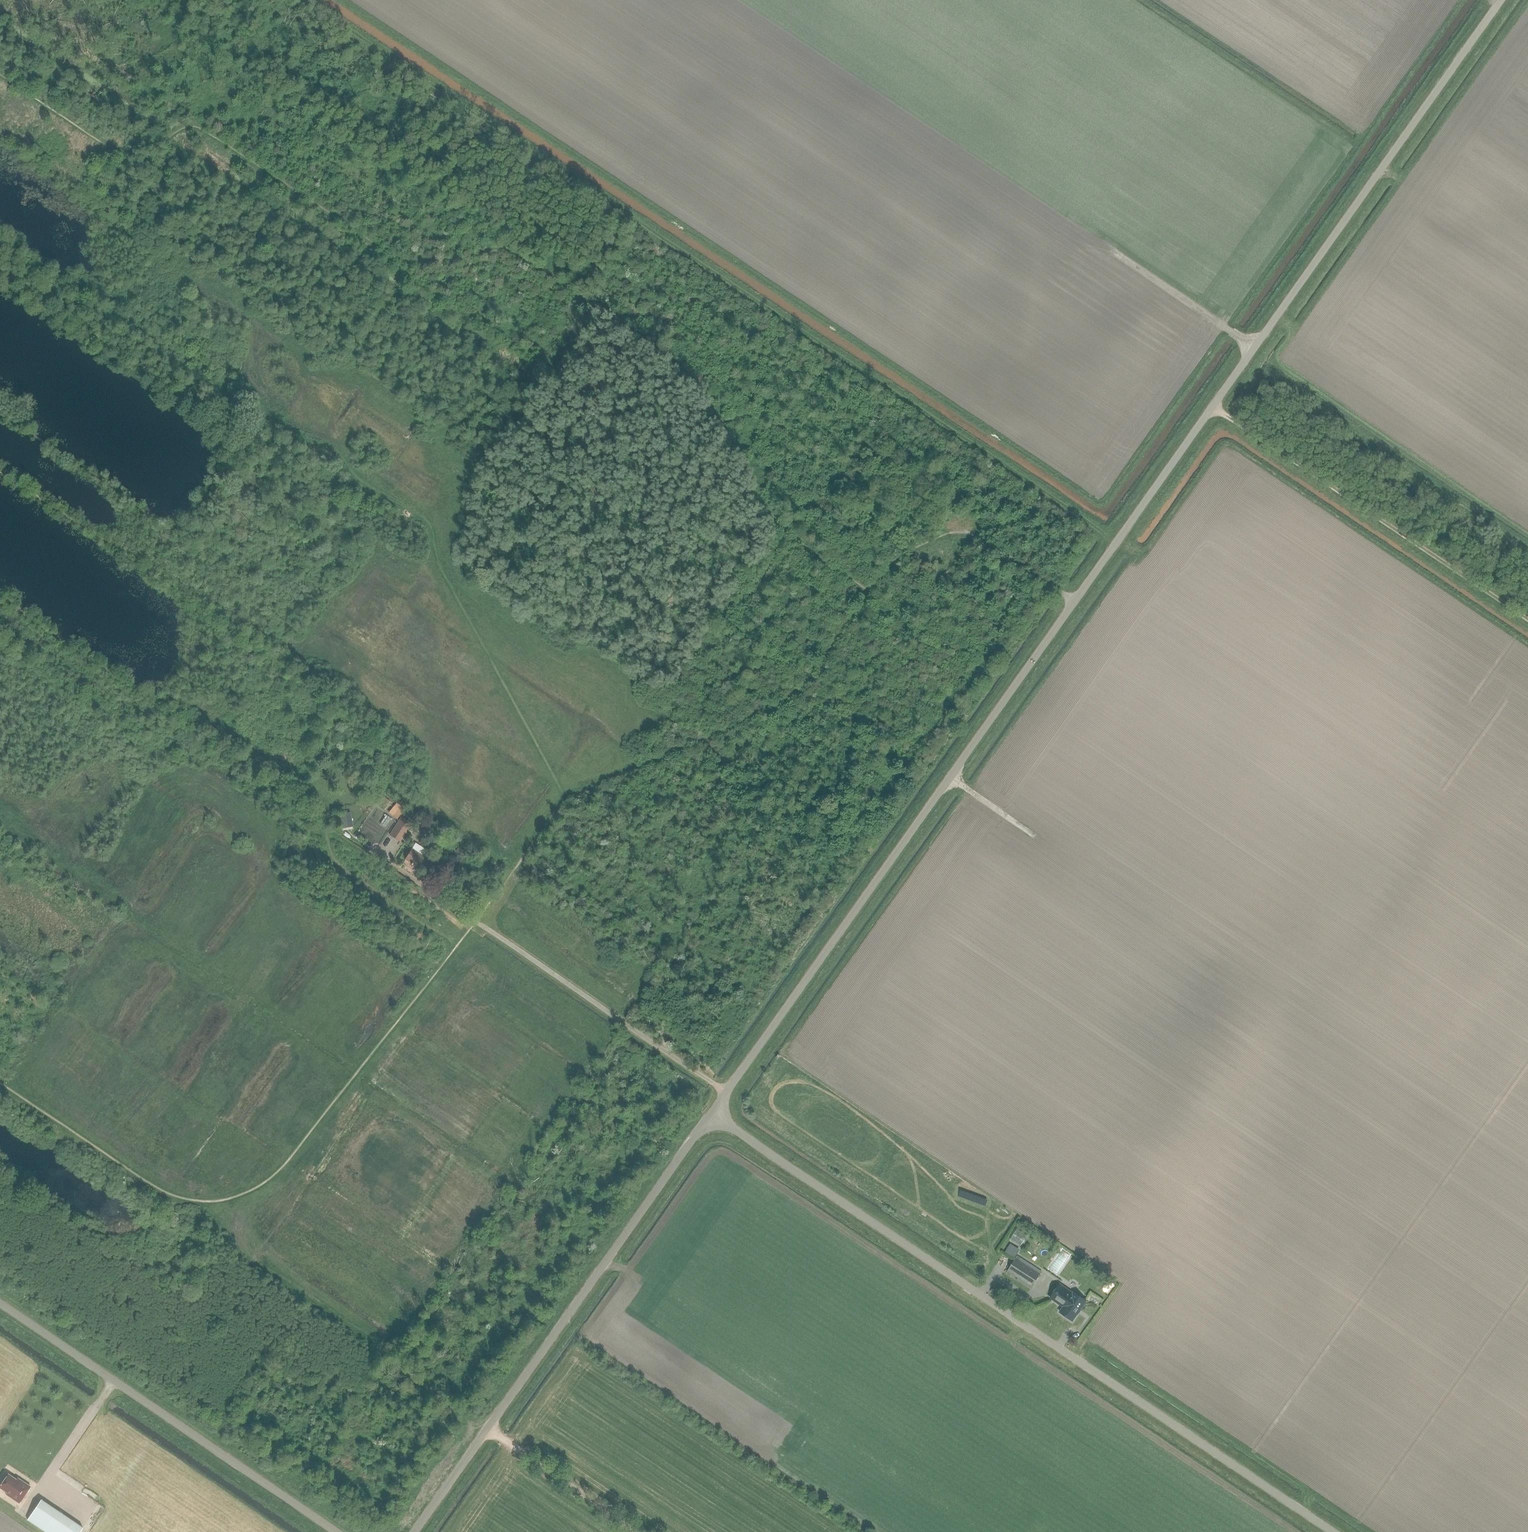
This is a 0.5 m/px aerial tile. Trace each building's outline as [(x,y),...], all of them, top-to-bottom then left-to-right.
[(381,795),(375,804),(382,809),(388,801),(381,795)] [(396,820),(404,810),(395,804),(387,814),(396,820)] [(412,824),(400,817),(389,836),(401,843),(412,824)] [(434,832),(431,837),(437,841),(440,836),(434,832)] [(425,866),(437,874),(442,866),(429,858),(428,860),(413,849),(406,859),(423,870),(425,866)] [(1021,1246),(1027,1235),(1017,1229),(1010,1240),(1021,1246)] [(1017,1257),(1022,1249),(1011,1243),(1007,1251),(1017,1257)] [(1014,1259),(1006,1272),(1031,1287),(1039,1274),(1014,1259)] [(1050,1296),(1063,1306),(1059,1312),(1071,1321),(1085,1301),(1073,1292),(1072,1294),(1059,1284),(1050,1296)] [(31,1487),(18,1478),(17,1480),(8,1474),(0,1486),(0,1488),(8,1493),(6,1495),(19,1504),(31,1487)] [(26,1520),(45,1531),(79,1531),(82,1527),(40,1499),(26,1520)]
